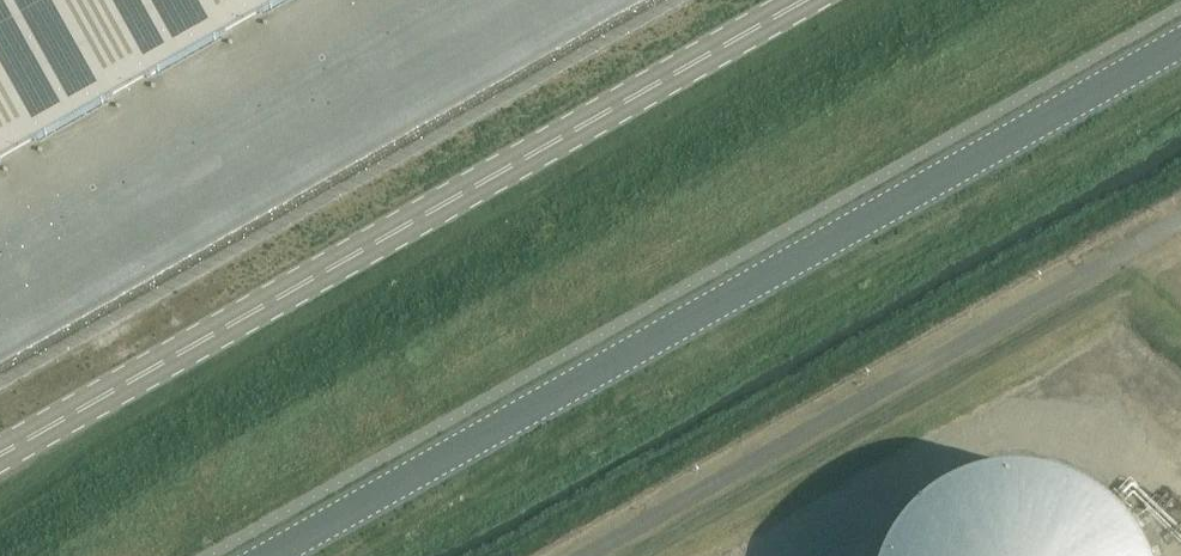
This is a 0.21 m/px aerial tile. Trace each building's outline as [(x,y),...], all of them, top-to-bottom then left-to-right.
[(287,0),(0,0),(0,162),(287,0)] [(1142,555),(1136,542),(1128,529),(1119,518),(1108,508),(1097,498),(1085,490),(1072,483),(1059,478),(1045,474),(1030,471),(1016,470),(1001,471),(987,472),(972,476),(959,481),(945,487),(933,494),(921,503),(911,513),(901,524),(892,536),(885,548),(882,555),(1143,555),(1142,555)]
